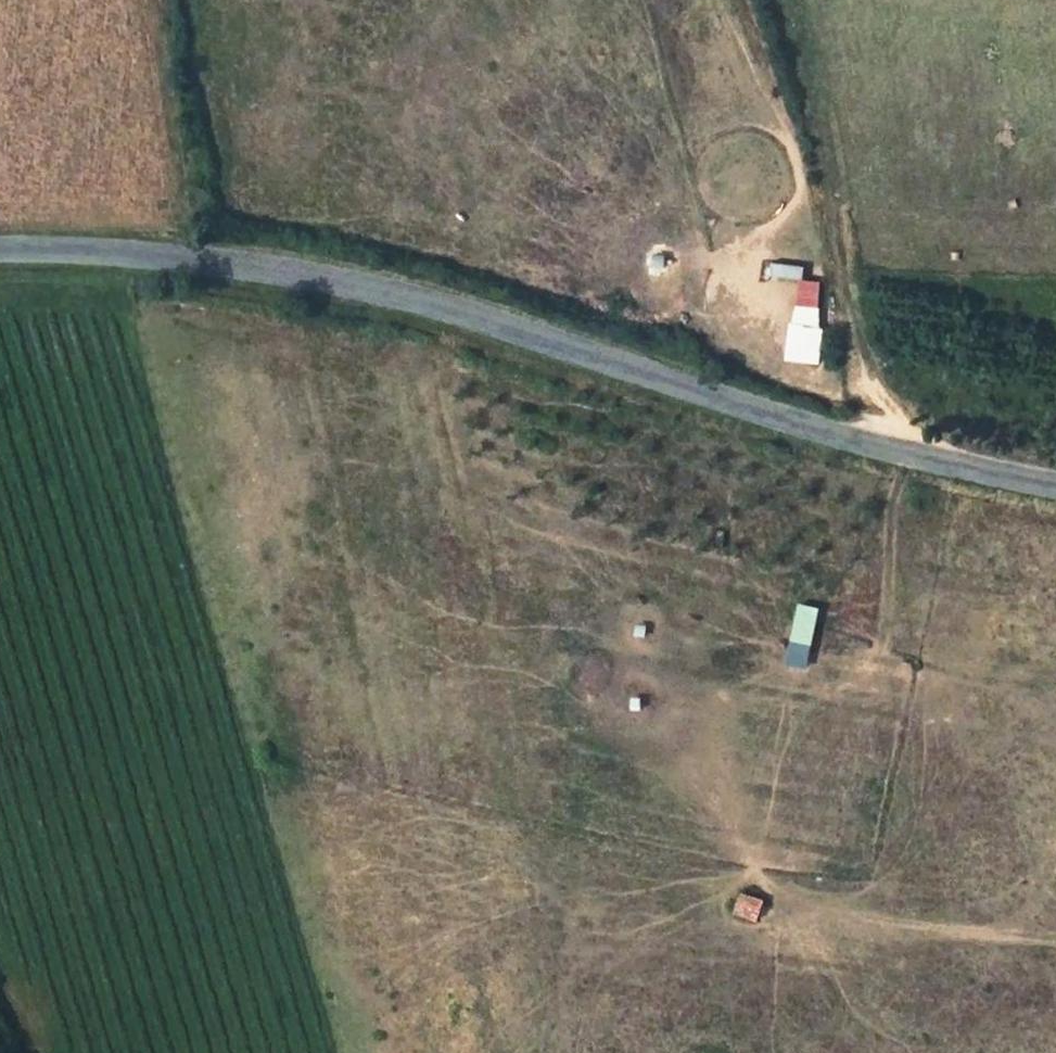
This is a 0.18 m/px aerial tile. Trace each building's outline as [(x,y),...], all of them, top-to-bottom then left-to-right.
[(818,362),(820,279),(790,278),(788,361),(818,362)] [(789,639),(809,644),(818,607),(797,603),(789,639)] [(739,894),(733,911),(756,919),(762,901),(739,894)]
